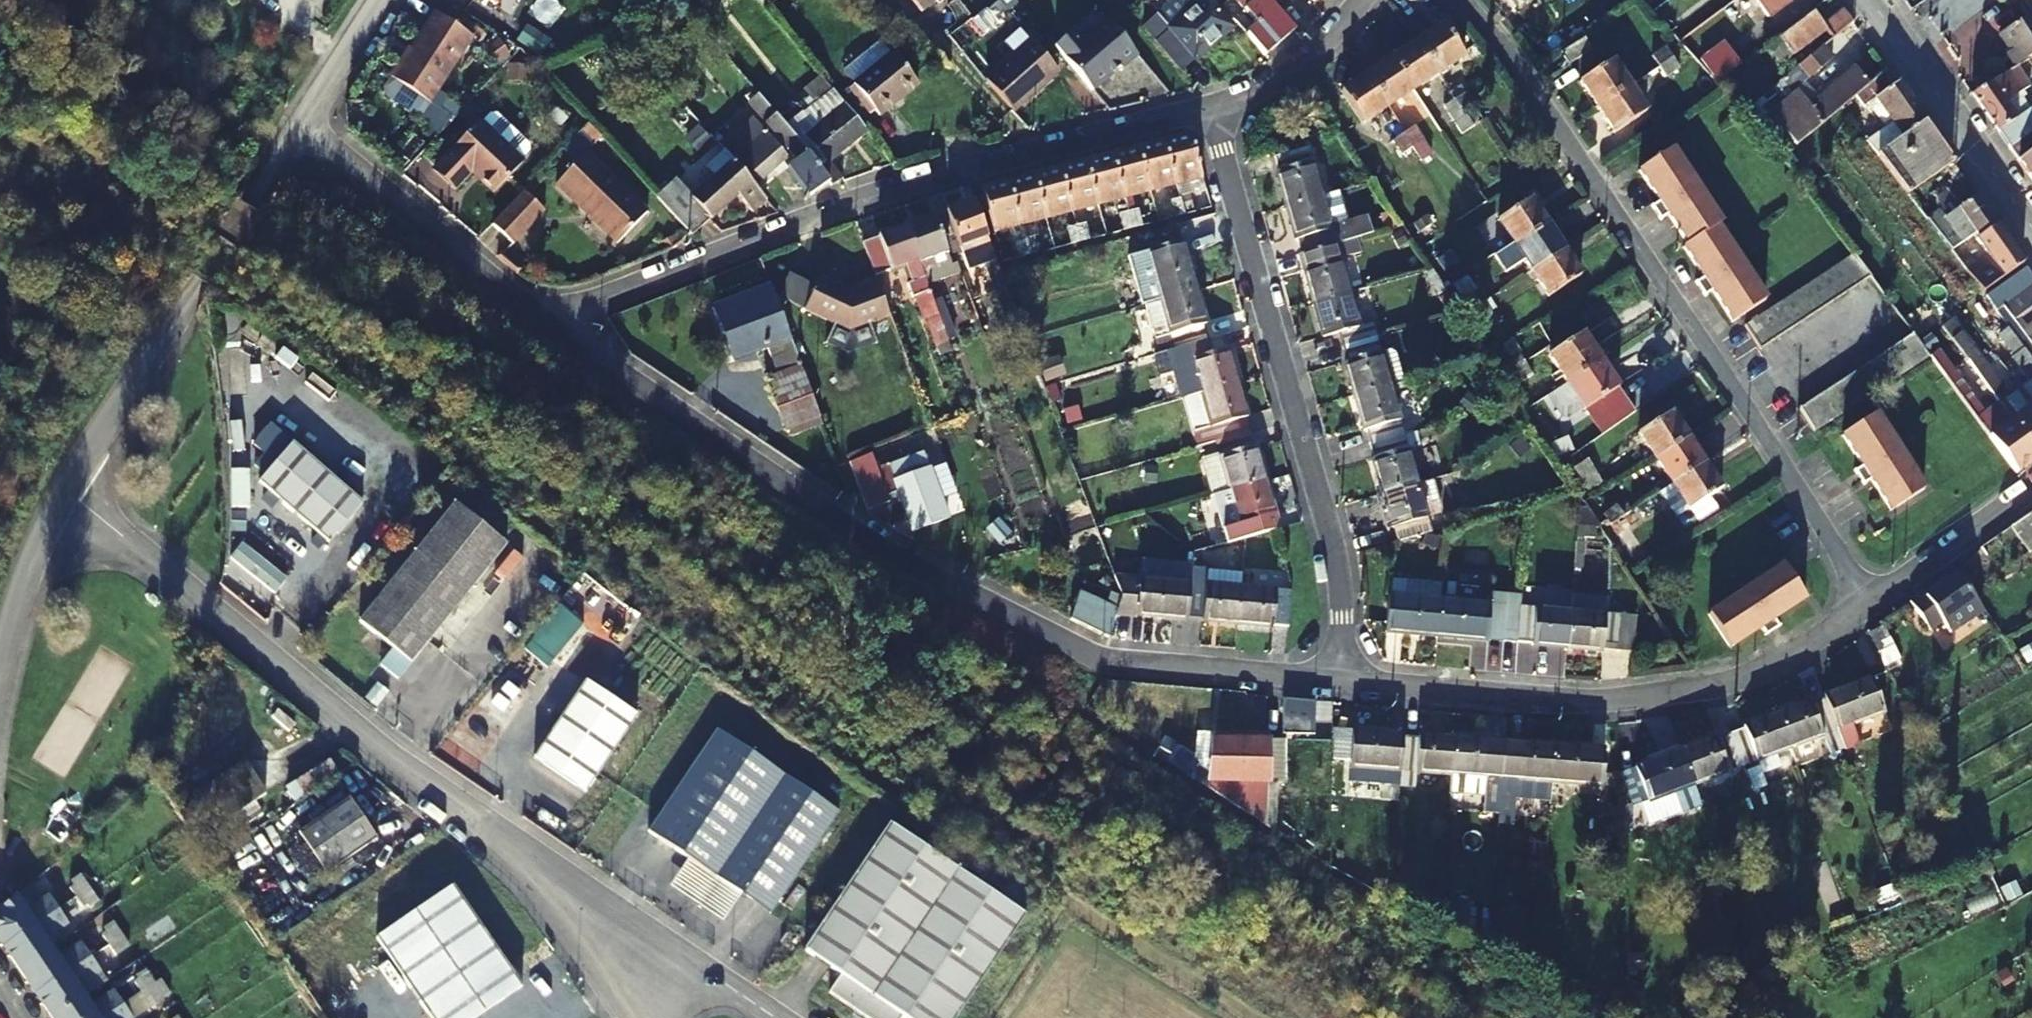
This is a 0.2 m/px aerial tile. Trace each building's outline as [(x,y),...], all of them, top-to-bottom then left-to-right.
[(767,10),(779,0),(758,0),(767,10)] [(921,12),(936,0),(911,0),(921,12)] [(1206,53),(1233,30),(1207,0),(1176,0),(1167,7),(1206,53)] [(1222,7),(1266,58),(1296,33),(1268,0),(1230,0),(1222,7)] [(1723,12),(1735,27),(1749,17),(1754,23),(1762,13),(1768,21),(1785,7),(1780,0),(1740,0),(1723,12)] [(2029,16),(2031,15),(2031,0),(2021,0),(2029,16)] [(1167,7),(1157,16),(1196,61),(1206,53),(1167,7)] [(462,27),(437,11),(394,77),(431,101),(479,27),(467,19),(462,27)] [(1828,33),(1815,15),(1776,42),(1765,50),(1780,68),(1828,33)] [(2007,53),(2016,67),(2018,66),(2031,57),(2031,15),(2029,16),(2000,35),(2010,51),(2007,53)] [(1138,56),(1109,22),(1083,45),(1074,34),(1056,49),(1094,94),(1122,68),(1123,70),(1138,56)] [(551,39),(529,25),(520,40),(541,53),(551,39)] [(1367,76),(1343,92),(1365,125),(1389,109),(1414,92),(1439,75),(1465,58),(1443,25),(1418,42),(1392,60),(1367,76)] [(1715,79),(1739,62),(1722,39),(1699,57),(1715,79)] [(1585,41),(1561,57),(1569,69),(1593,53),(1585,41)] [(985,81),(1012,112),(1058,73),(1030,42),(985,81)] [(1795,92),(1832,62),(1822,49),(1785,80),(1795,92)] [(918,87),(892,54),(854,86),(880,119),(918,87)] [(1613,63),(1580,84),(1597,110),(1614,135),(1647,115),(1613,63)] [(2006,103),(2030,87),(2018,66),(2016,67),(1973,95),(2000,132),(2018,119),(2006,103)] [(1800,94),(1773,118),(1796,148),(1855,98),(1870,87),(1857,71),(1812,108),(1800,94)] [(1868,144),(1879,157),(1924,125),(1887,72),(1870,87),(1855,98),(1864,109),(1868,106),(1886,130),(1868,144)] [(868,134),(832,91),(810,110),(801,117),(794,110),(780,121),(781,122),(789,131),(808,154),(831,184),(834,188),(843,179),(831,165),(868,134)] [(1466,115),(1476,109),(1467,94),(1456,101),(1446,108),(1456,122),(1466,115)] [(810,200),(831,184),(808,154),(789,131),(781,122),(780,121),(758,95),(749,103),(798,161),(788,170),(810,200)] [(794,110),(801,117),(810,110),(803,102),(794,110)] [(698,123),(686,109),(670,125),(680,135),(681,133),(685,137),(699,123),(698,123)] [(486,120),(482,117),(437,165),(460,185),(474,169),(497,189),(526,159),(523,157),(509,144),(520,133),(499,112),(493,112),(486,120)] [(2011,147),(2031,133),(2031,122),(2006,140),(2011,147)] [(1879,157),(1908,197),(1953,165),(1924,125),(1879,157)] [(1415,149),(1425,142),(1415,128),(1405,134),(1394,141),(1405,155),(1415,149)] [(762,134),(745,149),(733,160),(757,185),(786,158),(764,132),(762,134)] [(531,143),(520,133),(509,144),(523,157),(531,149),(531,143)] [(2011,147),(2031,177),(2031,133),(2011,147)] [(1166,143),(1177,186),(1203,180),(1192,136),(1166,143)] [(1140,150),(1152,193),(1177,186),(1166,143),(1140,150)] [(1114,157),(1126,200),(1152,193),(1140,150),(1114,157)] [(1322,198),(1308,150),(1275,159),(1279,173),(1276,174),(1286,208),(1322,198)] [(557,183),(618,242),(648,211),(588,152),(557,183)] [(736,198),(751,214),(767,201),(725,152),(706,169),(717,182),(695,201),(677,182),(658,199),(691,238),(736,198)] [(1722,226),(1673,152),(1640,175),(1660,205),(1653,210),(1661,224),(1669,218),(1688,248),(1685,250),(1705,281),(1697,286),(1706,300),(1714,295),(1733,324),(1767,302),(1718,228),(1722,226)] [(1089,163),(1100,207),(1126,200),(1114,157),(1089,163)] [(1063,170),(1074,214),(1100,207),(1089,163),(1063,170)] [(1035,178),(1046,221),(1074,214),(1063,170),(1035,178)] [(1010,184),(1022,228),(1046,221),(1035,178),(1010,184)] [(1961,247),(1974,238),(1994,223),(1963,180),(1935,199),(1939,212),(1926,221),(1951,255),(1961,247)] [(1010,184),(984,191),(995,235),(1022,228),(1010,184)] [(513,241),(545,209),(525,190),(494,223),(513,241)] [(1303,256),(1336,246),(1373,236),(1368,218),(1348,223),(1339,193),(1322,198),(1286,208),(1296,243),(1299,242),(1303,256)] [(1195,214),(1190,198),(1181,201),(1185,217),(1195,214)] [(1175,219),(1185,217),(1181,201),(1171,203),(1175,219)] [(998,267),(974,202),(947,212),(969,272),(985,267),(1010,333),(1021,328),(1000,274),(998,267)] [(1547,227),(1531,202),(1499,224),(1515,248),(1532,273),(1548,298),(1580,277),(1564,252),(1547,227)] [(1143,228),(1139,212),(1129,214),(1134,230),(1143,228)] [(1124,233),(1134,230),(1129,214),(1120,216),(1124,233)] [(907,227),(929,288),(963,275),(959,266),(953,268),(934,217),(907,227)] [(1994,223),(1974,238),(1977,243),(1975,244),(1985,257),(1973,266),(1961,247),(1951,255),(1981,295),(2023,265),(1994,223)] [(1092,241),(1088,226),(1077,228),(1082,244),(1092,241)] [(934,303),(929,288),(907,227),(863,244),(875,279),(906,267),(912,284),(908,286),(913,300),(915,300),(924,323),(927,322),(940,358),(953,353),(949,344),(934,303)] [(1071,247),(1082,244),(1077,228),(1067,231),(1071,247)] [(1039,256),(1035,239),(1025,242),(1030,258),(1039,256)] [(1019,261),(1030,258),(1025,242),(1015,244),(1019,261)] [(1162,301),(1198,291),(1184,242),(1149,253),(1162,301)] [(1314,306),(1350,296),(1336,246),(1303,256),(1306,270),(1304,271),(1314,306)] [(1447,246),(1434,255),(1440,266),(1454,257),(1447,246)] [(1870,279),(1854,257),(1746,328),(1761,352),(1870,279)] [(1996,314),(2003,309),(2031,287),(2031,277),(2027,270),(1985,300),(1996,314)] [(889,317),(879,288),(847,299),(840,296),(840,294),(818,284),(806,312),(849,331),(889,317)] [(2016,326),(2025,320),(2022,317),(2031,310),(2031,287),(2003,309),(2016,326)] [(765,380),(773,398),(809,385),(772,289),(716,310),(714,315),(723,336),(727,338),(736,361),(768,349),(778,375),(765,380)] [(1162,301),(1172,335),(1176,351),(1210,341),(1205,326),(1208,325),(1198,291),(1162,301)] [(1478,294),(1465,303),(1472,313),(1478,323),(1491,314),(1485,304),(1478,294)] [(1343,351),(1377,341),(1372,326),(1360,329),(1350,296),(1314,306),(1324,340),(1339,335),(1343,351)] [(934,303),(949,344),(957,341),(941,300),(934,303)] [(1156,339),(1172,335),(1162,301),(1146,306),(1156,339)] [(2020,390),(2017,386),(2007,394),(1952,321),(1942,328),(1999,405),(2031,449),(2031,405),(2020,390)] [(2022,334),(2031,348),(2031,326),(2022,334)] [(1997,338),(2013,358),(2023,350),(2008,330),(1997,338)] [(1583,335),(1549,357),(1567,385),(1585,411),(1619,389),(1601,362),(1583,335)] [(1931,360),(1914,337),(1800,412),(1816,435),(1931,360)] [(1176,351),(1154,357),(1161,379),(1175,376),(1182,400),(1184,399),(1202,394),(1238,383),(1229,351),(1214,356),(1210,341),(1176,351)] [(1355,399),(1390,389),(1377,341),(1343,351),(1347,364),(1345,364),(1355,399)] [(2023,350),(2013,358),(2010,360),(2029,384),(2020,390),(2031,405),(2031,362),(2023,350)] [(1051,361),(1036,365),(1045,389),(1057,385),(1059,384),(1051,361)] [(2031,465),(2031,449),(1999,405),(1987,414),(1955,372),(1945,379),(2017,476),(2031,465)] [(1245,420),(1248,419),(1238,383),(1202,394),(1211,426),(1193,431),(1198,449),(1216,444),(1249,434),(1245,420)] [(811,389),(809,385),(773,398),(778,413),(814,400),(811,389)] [(1050,405),(1062,401),(1057,385),(1045,389),(1050,405)] [(1371,446),(1404,437),(1390,389),(1355,399),(1365,434),(1367,432),(1371,446)] [(1211,426),(1202,394),(1184,399),(1193,431),(1211,426)] [(1671,414),(1638,436),(1655,462),(1671,485),(1688,511),(1721,489),(1704,463),(1689,440),(1671,414)] [(1925,491),(1876,416),(1842,438),(1863,469),(1855,474),(1864,488),(1872,483),(1891,512),(1925,491)] [(1216,444),(1220,459),(1230,492),(1266,482),(1256,448),(1254,449),(1249,434),(1216,444)] [(1382,496),(1418,486),(1404,437),(1371,446),(1375,460),(1372,460),(1382,496)] [(363,505),(291,445),(259,484),(330,544),(363,505)] [(858,485),(868,513),(891,504),(889,498),(899,493),(914,534),(950,521),(924,454),(878,471),(876,470),(869,472),(872,479),(858,485)] [(1213,497),(1230,492),(1220,459),(1204,464),(1213,497)] [(1587,460),(1574,470),(1580,480),(1594,471),(1587,460)] [(1266,482),(1230,492),(1244,541),(1247,540),(1275,532),(1277,531),(1273,518),(1276,517),(1266,482)] [(1418,486),(1427,520),(1438,517),(1429,484),(1418,486)] [(1688,511),(1671,485),(1660,493),(1678,519),(1688,511)] [(1399,544),(1432,535),(1427,520),(1418,486),(1382,496),(1392,530),(1394,530),(1399,544)] [(399,680),(449,619),(508,546),(456,504),(361,622),(394,651),(382,665),(399,680)] [(1618,536),(1631,528),(1624,517),(1617,506),(1604,515),(1618,536)] [(1981,550),(1987,559),(2002,549),(2006,555),(2022,545),(2029,556),(2031,554),(2031,515),(1981,550)] [(1605,585),(1607,541),(1576,540),(1574,584),(1605,585)] [(238,544),(228,561),(278,592),(288,574),(238,544)] [(1192,584),(1179,583),(1180,566),(1142,563),(1141,580),(1114,578),(1121,598),(1118,611),(1117,614),(1137,616),(1138,618),(1189,622),(1189,621),(1192,584)] [(1194,568),(1180,566),(1179,583),(1192,584),(1194,568)] [(1783,566),(1709,616),(1731,650),(1762,629),(1768,637),(1781,627),(1776,620),(1806,600),(1783,566)] [(1956,575),(1945,583),(1942,586),(1939,581),(1909,604),(1930,634),(1944,624),(1951,635),(1983,612),(1956,575)] [(1407,583),(1406,599),(1441,602),(1442,586),(1407,583)] [(1204,622),(1204,624),(1239,627),(1242,589),(1192,584),(1189,621),(1204,622)] [(1274,630),(1275,628),(1289,629),(1293,594),(1242,589),(1239,627),(1274,630)] [(1084,594),(1071,621),(1109,640),(1110,640),(1117,614),(1118,611),(1084,594)] [(1521,609),(1522,598),(1508,597),(1504,642),(1518,644),(1521,609)] [(1441,602),(1406,599),(1390,598),(1387,633),(1402,634),(1402,636),(1438,640),(1441,602)] [(1572,598),(1571,613),(1607,616),(1607,602),(1572,598)] [(1441,602),(1438,640),(1488,644),(1492,607),(1441,602)] [(559,606),(525,648),(547,665),(581,623),(559,606)] [(1533,645),(1533,647),(1568,650),(1571,613),(1521,609),(1518,644),(1533,645)] [(1622,624),(1623,618),(1607,616),(1571,613),(1568,650),(1603,653),(1605,651),(1634,653),(1636,625),(1622,624)] [(1894,653),(1882,629),(1869,636),(1881,660),(1894,653)] [(1885,667),(1898,659),(1894,653),(1881,660),(1885,667)] [(634,717),(583,681),(531,759),(583,794),(634,717)] [(1887,715),(1874,681),(1825,698),(1826,700),(1845,750),(1846,752),(1861,747),(1854,727),(1887,715)] [(1824,738),(1831,755),(1845,750),(1826,700),(1812,705),(1811,704),(1777,716),(1791,751),(1824,738)] [(1731,736),(1743,768),(1791,751),(1777,716),(1745,728),(1746,730),(1731,736)] [(718,921),(805,791),(716,731),(648,834),(688,860),(670,889),(718,921)] [(1350,769),(1353,770),(1384,773),(1401,774),(1404,739),(1404,736),(1353,732),(1350,769)] [(1683,751),(1696,787),(1743,768),(1731,736),(1719,740),(1716,739),(1683,751)] [(1415,790),(1416,775),(1451,777),(1454,740),(1420,737),(1420,740),(1404,739),(1401,774),(1400,789),(1415,790)] [(1204,740),(1201,764),(1201,767),(1210,768),(1207,787),(1268,827),(1274,818),(1256,807),(1257,784),(1269,785),(1269,741),(1213,740),(1204,740)] [(1451,777),(1487,780),(1486,794),(1501,796),(1502,781),(1505,747),(1505,744),(1454,740),(1451,777)] [(1502,781),(1517,782),(1552,785),(1555,748),(1505,744),(1505,747),(1502,781)] [(1555,748),(1552,785),(1603,789),(1606,752),(1555,748)] [(1210,768),(1201,767),(1201,764),(1180,751),(1172,764),(1207,787),(1210,768)] [(1635,769),(1649,804),(1696,787),(1683,751),(1635,769)] [(245,761),(198,793),(221,827),(268,795),(245,761)] [(1383,788),(1384,773),(1353,770),(1351,784),(1383,788)] [(1451,777),(1450,791),(1486,794),(1487,780),(1451,777)] [(1552,785),(1517,782),(1515,796),(1551,800),(1552,785)] [(746,888),(774,907),(837,813),(805,791),(718,921),(722,923),(740,896),(746,888)] [(350,800),(300,833),(327,874),(378,840),(350,800)] [(888,825),(803,952),(839,977),(827,994),(863,1017),(955,1017),(1024,915),(888,825)] [(79,899),(92,890),(82,876),(74,882),(77,886),(73,889),(79,899)] [(774,907),(746,888),(740,896),(769,915),(774,907)] [(378,941),(431,1017),(480,1017),(522,989),(454,889),(378,941)] [(93,910),(101,904),(92,890),(79,899),(86,909),(90,906),(93,910)] [(2005,904),(2015,923),(2031,914),(2031,890),(2005,904)] [(18,899),(0,914),(0,942),(5,949),(61,911),(50,895),(27,911),(18,899)] [(5,949),(21,973),(54,950),(47,942),(70,925),(61,911),(5,949)] [(111,946),(124,937),(115,923),(106,928),(109,933),(105,936),(111,946)] [(125,956),(134,950),(124,937),(111,946),(118,955),(122,952),(125,956)] [(21,973),(37,996),(93,958),(82,943),(59,958),(54,950),(21,973)] [(51,1017),(56,1017),(86,998),(80,988),(102,972),(93,958),(37,996),(51,1017)] [(144,994),(157,985),(147,971),(139,976),(141,980),(137,983),(144,994)] [(158,1005),(166,999),(157,985),(144,994),(151,1003),(155,1001),(158,1005)] [(86,998),(56,1017),(108,1017),(125,1006),(115,991),(92,1006),(86,998)] [(125,1006),(108,1017),(133,1017),(125,1006)]
